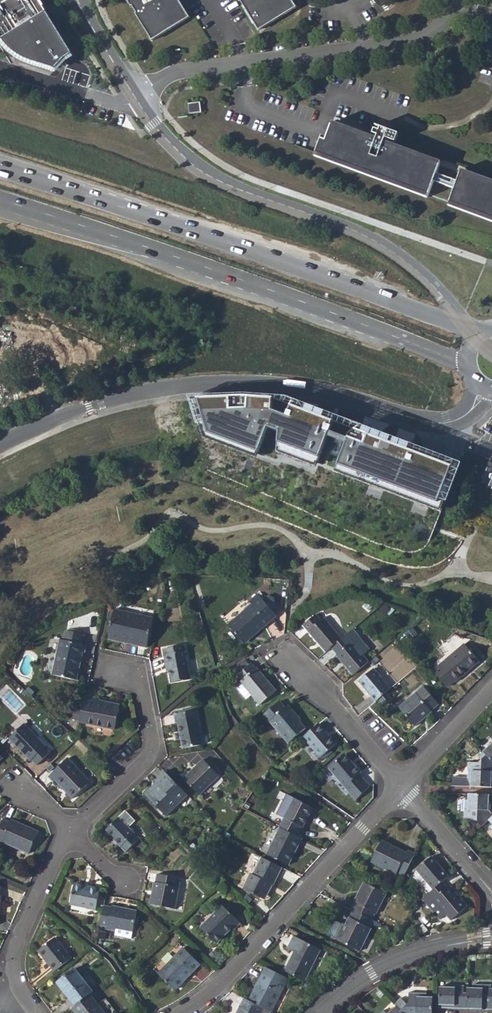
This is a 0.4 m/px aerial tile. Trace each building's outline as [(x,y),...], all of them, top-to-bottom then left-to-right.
[(16,53),(18,54),(23,58),(27,60),(29,61),(33,64),(37,66),(40,68),(45,70),(47,70),(49,71),(69,54),(36,0),(4,0),(0,3),(0,38),(2,39),(6,44),(16,53)] [(155,42),(192,19),(181,0),(128,0),(155,42)] [(257,28),(294,5),(291,0),(239,0),(257,28)] [(191,112),(203,111),(201,101),(189,103),(191,112)] [(323,136),(322,139),(318,137),(312,151),(311,155),(491,224),(491,176),(393,138),(395,133),(378,127),(376,130),(372,128),(370,133),(362,129),(363,127),(332,115),(330,120),(323,136)] [(396,131),(374,122),(373,125),(378,127),(395,133),(396,131)] [(320,457),(333,422),(292,406),(287,416),(272,411),(273,399),(198,399),(208,433),(258,452),(268,427),(280,432),(279,442),(320,457)] [(356,431),(348,438),(339,465),(438,502),(451,467),(356,431)] [(251,605),(227,626),(243,644),(276,616),(273,613),(279,608),(269,598),(264,602),(257,595),(249,602),(251,605)] [(114,610),(107,639),(146,648),(153,619),(114,610)] [(303,627),(326,653),(331,649),(342,640),(324,619),(321,621),(316,616),(303,627)] [(342,640),(331,649),(337,655),(336,657),(353,676),(368,663),(362,656),(367,652),(368,648),(358,638),(359,637),(353,630),(345,637),(342,640)] [(59,640),(52,675),(76,681),(82,654),(84,654),(85,646),(81,645),(83,635),(66,631),(64,641),(59,640)] [(184,646),(173,648),(173,654),(164,655),(167,673),(169,672),(171,683),(191,680),(184,646)] [(464,646),(433,672),(447,688),(454,682),(455,683),(479,663),(464,646)] [(260,705),(276,692),(257,669),(255,670),(251,665),(249,666),(245,661),(231,667),(238,675),(237,676),(242,682),(240,683),(260,705)] [(358,683),(375,703),(391,690),(374,670),(358,683)] [(423,688),(399,709),(414,727),(431,712),(430,711),(438,705),(423,688)] [(98,699),(85,697),(79,722),(114,730),(120,706),(98,701),(98,699)] [(279,703),(262,717),(268,724),(270,722),(288,744),(305,730),(299,722),(300,721),(288,706),(284,709),(279,703)] [(75,707),(73,717),(79,719),(82,709),(75,707)] [(178,723),(180,734),(181,740),(183,749),(202,746),(195,711),(174,715),(176,723),(178,723)] [(23,725),(8,739),(30,761),(32,760),(37,765),(49,753),(44,748),(45,747),(23,725)] [(336,745),(318,725),(303,738),(321,758),(336,745)] [(483,752),(486,755),(491,761),(491,743),(483,752)] [(80,750),(86,756),(90,752),(83,746),(80,750)] [(486,755),(478,763),(467,763),(467,778),(452,778),(451,786),(470,787),(491,788),(491,779),(491,761),(486,755)] [(345,756),(329,768),(350,793),(364,781),(360,776),(361,775),(345,756)] [(67,759),(48,777),(54,783),(55,781),(72,799),(90,782),(67,759)] [(203,761),(184,780),(199,795),(218,776),(203,761)] [(165,817),(187,796),(165,773),(155,782),(156,783),(145,795),(165,817)] [(482,827),(488,820),(491,817),(491,814),(489,810),(490,796),(468,795),(467,801),(464,801),(463,818),(474,819),(482,827)] [(294,799),(287,796),(276,817),(283,821),(294,799)] [(283,821),(279,828),(280,829),(297,837),(302,828),(302,829),(312,809),(294,799),(283,821)] [(119,818),(105,831),(126,852),(139,839),(119,818)] [(0,826),(0,841),(29,854),(38,832),(11,820),(10,822),(3,820),(0,826)] [(135,821),(130,826),(141,836),(146,831),(135,821)] [(288,866),(301,839),(297,837),(280,829),(267,855),(288,866)] [(397,872),(404,875),(415,854),(408,851),(406,853),(382,840),(371,862),(396,874),(397,872)] [(416,870),(433,890),(442,882),(448,877),(430,857),(416,870)] [(272,886),(281,868),(262,859),(253,876),(250,874),(243,889),(264,900),(271,886),(272,886)] [(154,883),(150,905),(173,909),(178,887),(177,887),(179,878),(157,875),(156,883),(154,883)] [(446,888),(442,882),(433,890),(422,899),(427,904),(433,900),(446,915),(450,921),(466,907),(449,886),(446,888)] [(354,903),(351,910),(352,910),(371,920),(374,914),(376,914),(385,894),(362,883),(353,903),(354,903)] [(74,885),(70,905),(95,910),(99,889),(74,885)] [(446,915),(433,900),(427,904),(440,919),(446,915)] [(111,908),(103,907),(100,926),(107,928),(107,930),(114,931),(115,929),(132,932),(136,911),(111,906),(111,908)] [(221,906),(200,928),(216,944),(231,929),(233,930),(239,923),(221,906)] [(369,927),(372,921),(371,920),(352,910),(344,925),(342,924),(341,926),(330,921),(329,923),(329,925),(329,929),(330,934),(332,937),(333,938),(334,939),(359,951),(370,928),(369,927)] [(114,936),(131,940),(132,932),(115,929),(114,931),(114,936)] [(54,938),(38,951),(54,972),(71,959),(54,938)] [(293,952),(284,971),(304,982),(319,950),(293,938),(287,950),(293,952)] [(182,948),(158,974),(174,990),(199,965),(182,948)] [(271,1012),(287,979),(265,968),(248,1002),(271,1012)] [(56,983),(75,1007),(89,995),(92,993),(73,969),(56,983)] [(440,987),(439,1008),(466,1009),(466,993),(464,993),(463,986),(455,985),(455,987),(440,987)] [(467,988),(466,993),(466,1009),(491,1010),(491,988),(491,985),(473,985),(473,988),(467,988)] [(432,1007),(432,998),(426,997),(426,994),(409,992),(408,1004),(401,999),(395,1005),(400,1011),(403,1012),(432,1012),(432,1007)] [(89,995),(75,1007),(72,1009),(75,1012),(104,1012),(98,1006),(89,995)] [(243,999),(236,1012),(270,1012),(271,1012),(248,1002),(243,999)] [(99,1007),(104,1012),(115,1012),(116,1012),(107,1001),(99,1007)]
